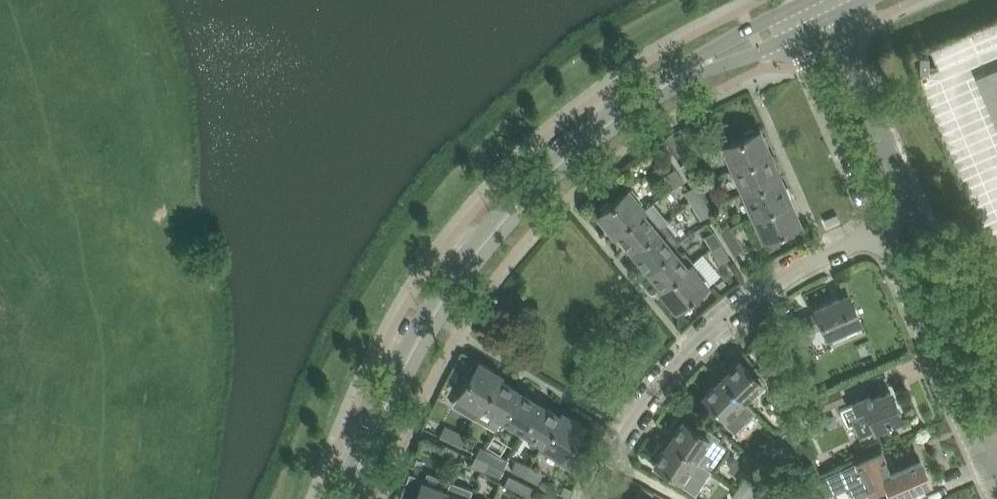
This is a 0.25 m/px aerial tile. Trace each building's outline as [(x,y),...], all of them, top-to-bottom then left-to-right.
[(996,266),(996,14),(907,52),(996,266)] [(723,144),(734,169),(771,152),(761,128),(755,131),(753,129),(745,132),(745,135),(723,144)] [(772,155),(771,152),(734,169),(743,192),(781,176),(776,165),(779,163),(775,155),(772,155)] [(680,166),(689,179),(698,173),(690,160),(680,166)] [(684,181),(676,168),(666,174),(674,187),(684,181)] [(785,186),(781,176),(743,192),(753,215),(791,199),(790,197),(792,194),(788,186),(785,186)] [(685,191),(690,200),(703,192),(698,183),(685,191)] [(617,231),(645,208),(629,188),(610,204),(607,202),(600,208),(601,211),(597,214),(615,234),(618,232),(617,231)] [(709,201),(703,192),(690,200),(696,209),(709,201)] [(801,222),(791,199),(753,215),(764,238),(785,229),(787,231),(795,227),(795,225),(801,222)] [(714,210),(709,201),(696,209),(701,218),(714,210)] [(663,223),(664,224),(668,220),(653,202),(646,208),(645,208),(617,231),(618,232),(633,250),(663,223)] [(719,228),(727,241),(736,235),(728,222),(719,228)] [(648,267),(675,244),(678,241),(664,224),(663,223),(633,250),(648,267)] [(705,236),(712,249),(722,244),(714,231),(705,236)] [(744,248),(736,235),(727,241),(734,253),(744,248)] [(687,252),(682,252),(675,244),(648,267),(663,285),(691,262),(693,260),(687,252)] [(729,256),(722,244),(712,249),(720,262),(729,256)] [(691,262),(663,285),(660,288),(677,308),(681,305),(684,307),(691,301),(690,298),(707,283),(691,262)] [(787,321),(797,344),(809,339),(806,331),(823,324),(828,335),(861,321),(849,293),(815,307),(817,311),(801,318),(800,315),(787,321)] [(740,358),(722,376),(748,401),(765,384),(762,381),(764,379),(756,371),(754,373),(740,358)] [(482,408),(484,405),(500,378),(502,375),(480,362),(477,366),(474,366),(469,374),(471,376),(460,395),(482,408)] [(747,402),(748,401),(722,376),(704,394),(708,398),(706,400),(713,407),(715,405),(726,416),(723,419),(735,431),(755,410),(747,402)] [(505,417),(520,390),(500,378),(484,405),(495,411),(493,415),(487,424),(497,430),(502,421),(505,417)] [(523,433),(540,403),(520,390),(505,417),(516,424),(513,427),(523,433)] [(855,402),(841,408),(847,422),(852,419),(860,437),(877,429),(876,428),(903,416),(891,390),(872,398),(871,394),(855,401),(854,401),(855,402)] [(561,415),(560,414),(540,403),(523,433),(531,438),(533,434),(544,441),(545,441),(561,415)] [(562,411),(560,414),(561,415),(545,441),(544,441),(542,444),(564,457),(560,463),(576,472),(587,453),(573,445),(576,439),(579,440),(584,432),(582,430),(585,424),(562,411)] [(684,419),(670,440),(712,469),(727,447),(717,440),(719,436),(700,424),(697,429),(684,419)] [(462,446),(467,436),(453,429),(449,439),(462,446)] [(795,434),(788,441),(798,452),(806,444),(795,434)] [(670,440),(655,460),(660,463),(658,465),(667,471),(668,469),(681,477),(678,481),(695,493),(712,469),(670,440)] [(798,452),(788,441),(780,449),(791,459),(798,452)] [(455,461),(460,451),(446,445),(441,455),(455,461)] [(491,462),(495,453),(481,446),(477,456),(491,462)] [(508,459),(495,453),(491,462),(504,468),(508,459)] [(920,461),(890,475),(880,453),(841,471),(854,498),(871,491),(874,494),(881,491),(882,486),(884,485),(885,489),(889,487),(894,498),(909,492),(908,490),(929,481),(920,461)] [(486,472),(491,462),(477,456),(472,465),(486,472)] [(530,467),(531,466),(517,459),(512,469),(526,476),(530,467)] [(500,478),(504,468),(491,462),(486,472),(500,478)] [(544,472),(531,466),(530,467),(526,476),(539,482),(544,472)] [(447,491),(423,482),(424,478),(410,473),(402,494),(416,498),(444,498),(447,491)] [(518,491),(524,481),(509,474),(504,484),(518,491)] [(744,480),(738,488),(751,497),(757,489),(744,480)] [(537,488),(524,481),(518,491),(532,498),(537,488)] [(738,488),(732,497),(735,498),(750,498),(751,497),(738,488)] [(446,495),(447,491),(444,498),(457,498),(446,495)]
